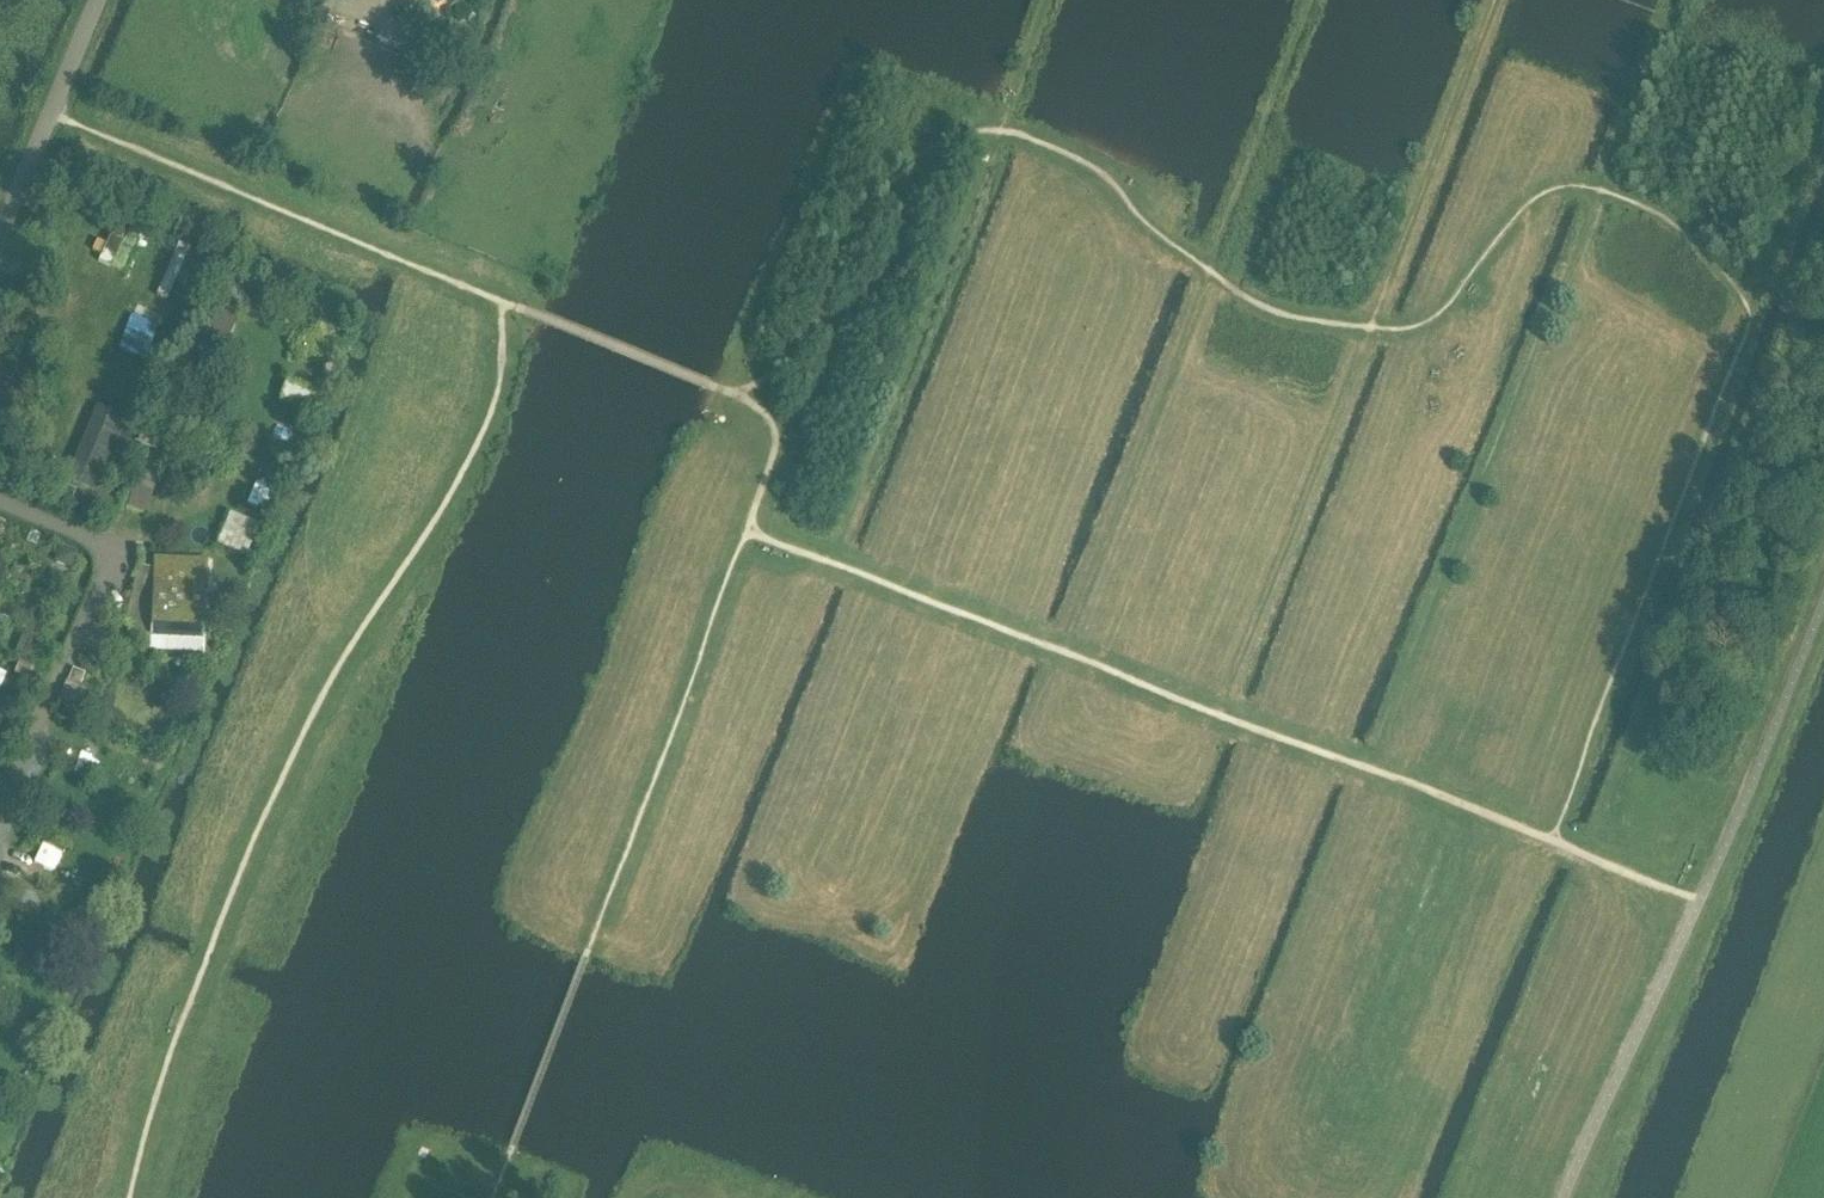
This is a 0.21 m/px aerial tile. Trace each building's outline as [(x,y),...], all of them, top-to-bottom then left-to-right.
[(227,278),(211,287),(231,317),(246,308),(227,278)] [(200,320),(182,364),(206,374),(225,330),(200,320)] [(95,409),(67,476),(48,468),(42,484),(61,491),(58,498),(85,509),(122,420),(95,409)] [(165,460),(147,455),(121,516),(136,522),(143,514),(152,495),(165,460)] [(229,513),(216,545),(245,558),(259,526),(229,513)] [(126,617),(149,624),(148,651),(202,652),(207,560),(153,557),(152,570),(140,567),(126,617)] [(68,681),(66,680),(54,711),(71,718),(84,687),(81,686),(86,676),(74,669),(68,681)]
